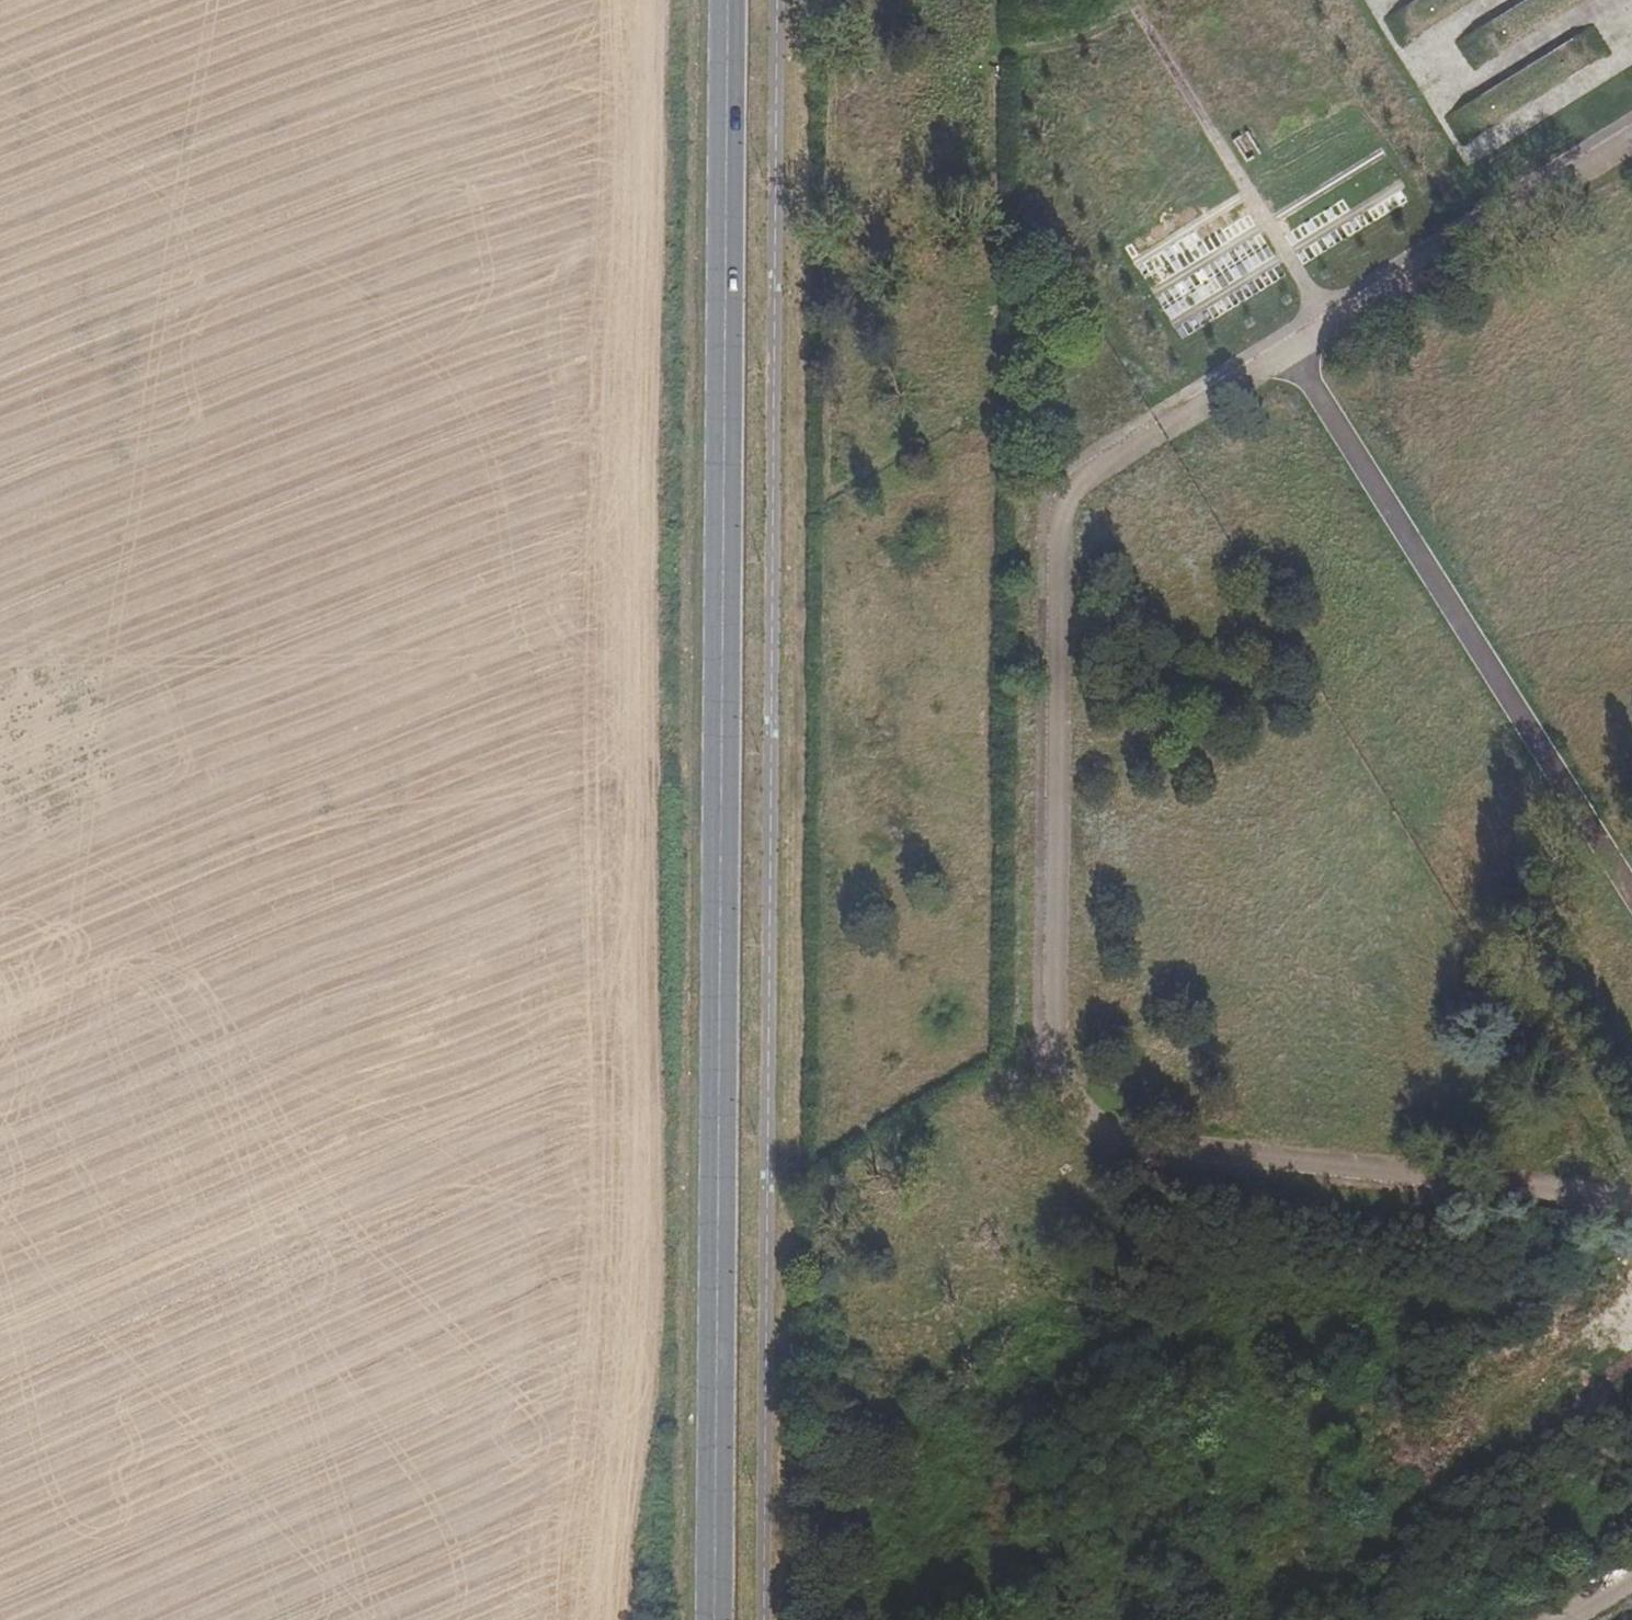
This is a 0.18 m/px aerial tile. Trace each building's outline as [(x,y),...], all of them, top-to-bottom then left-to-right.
[(1385,21),(1402,49),(1480,0),(1419,0),(1385,21)] [(1458,44),(1475,71),(1590,0),(1529,0),(1458,44)] [(1610,55),(1593,28),(1446,119),(1464,146),(1610,55)]
